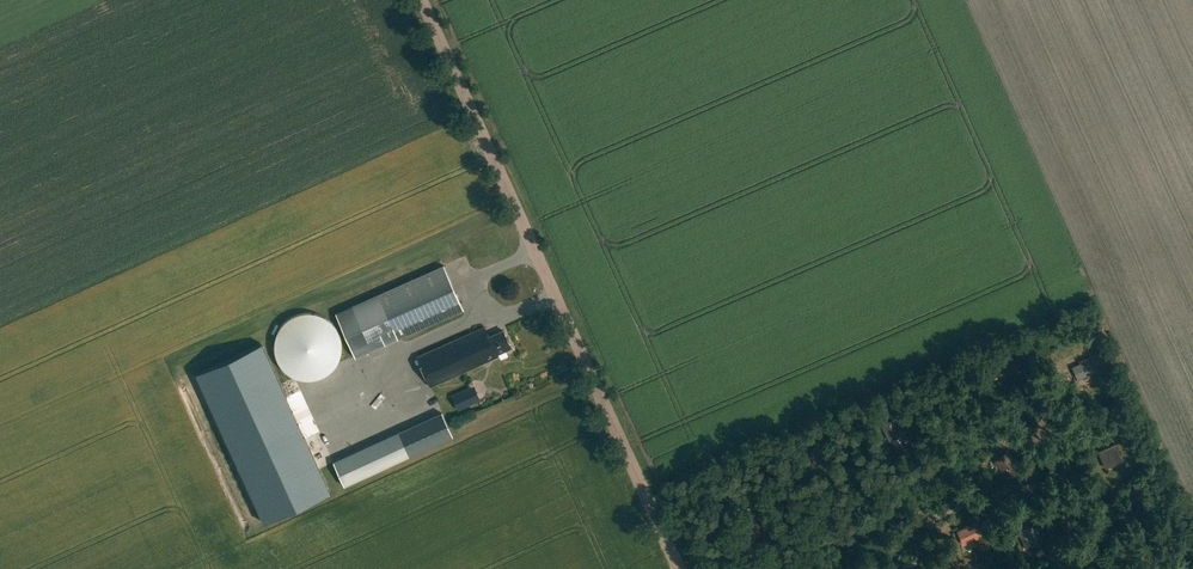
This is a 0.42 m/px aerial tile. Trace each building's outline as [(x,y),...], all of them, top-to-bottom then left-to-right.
[(466,264),(458,266),(461,277),(468,275),(466,264)] [(443,265),(377,295),(352,305),(370,349),(397,338),(462,309),(443,265)] [(484,326),(417,357),(430,387),(497,356),(496,352),(510,346),(503,329),(488,336),(484,326)] [(267,521),(332,491),(267,347),(202,377),(267,521)] [(1072,365),(1079,380),(1109,367),(1102,352),(1072,365)] [(994,362),(999,374),(1017,366),(1012,354),(994,362)] [(327,385),(319,389),(323,398),(331,395),(327,385)] [(475,401),(469,388),(452,396),(458,409),(475,401)] [(398,432),(409,456),(453,436),(442,412),(398,432)] [(909,433),(898,412),(892,415),(894,418),(881,425),(888,438),(896,434),(897,437),(902,434),(903,436),(909,433)] [(1107,429),(1112,437),(1121,431),(1117,423),(1107,429)] [(817,447),(808,451),(806,448),(799,451),(800,454),(798,455),(805,468),(823,459),(817,447)] [(1122,459),(1117,447),(1100,455),(1106,467),(1122,459)] [(1009,450),(995,463),(1011,479),(1025,467),(1009,450)] [(755,507),(762,509),(764,499),(756,498),(755,507)] [(976,521),(957,530),(963,544),(982,535),(976,521)] [(1035,523),(1019,530),(1022,536),(1026,535),(1030,544),(1042,539),(1035,523)]
